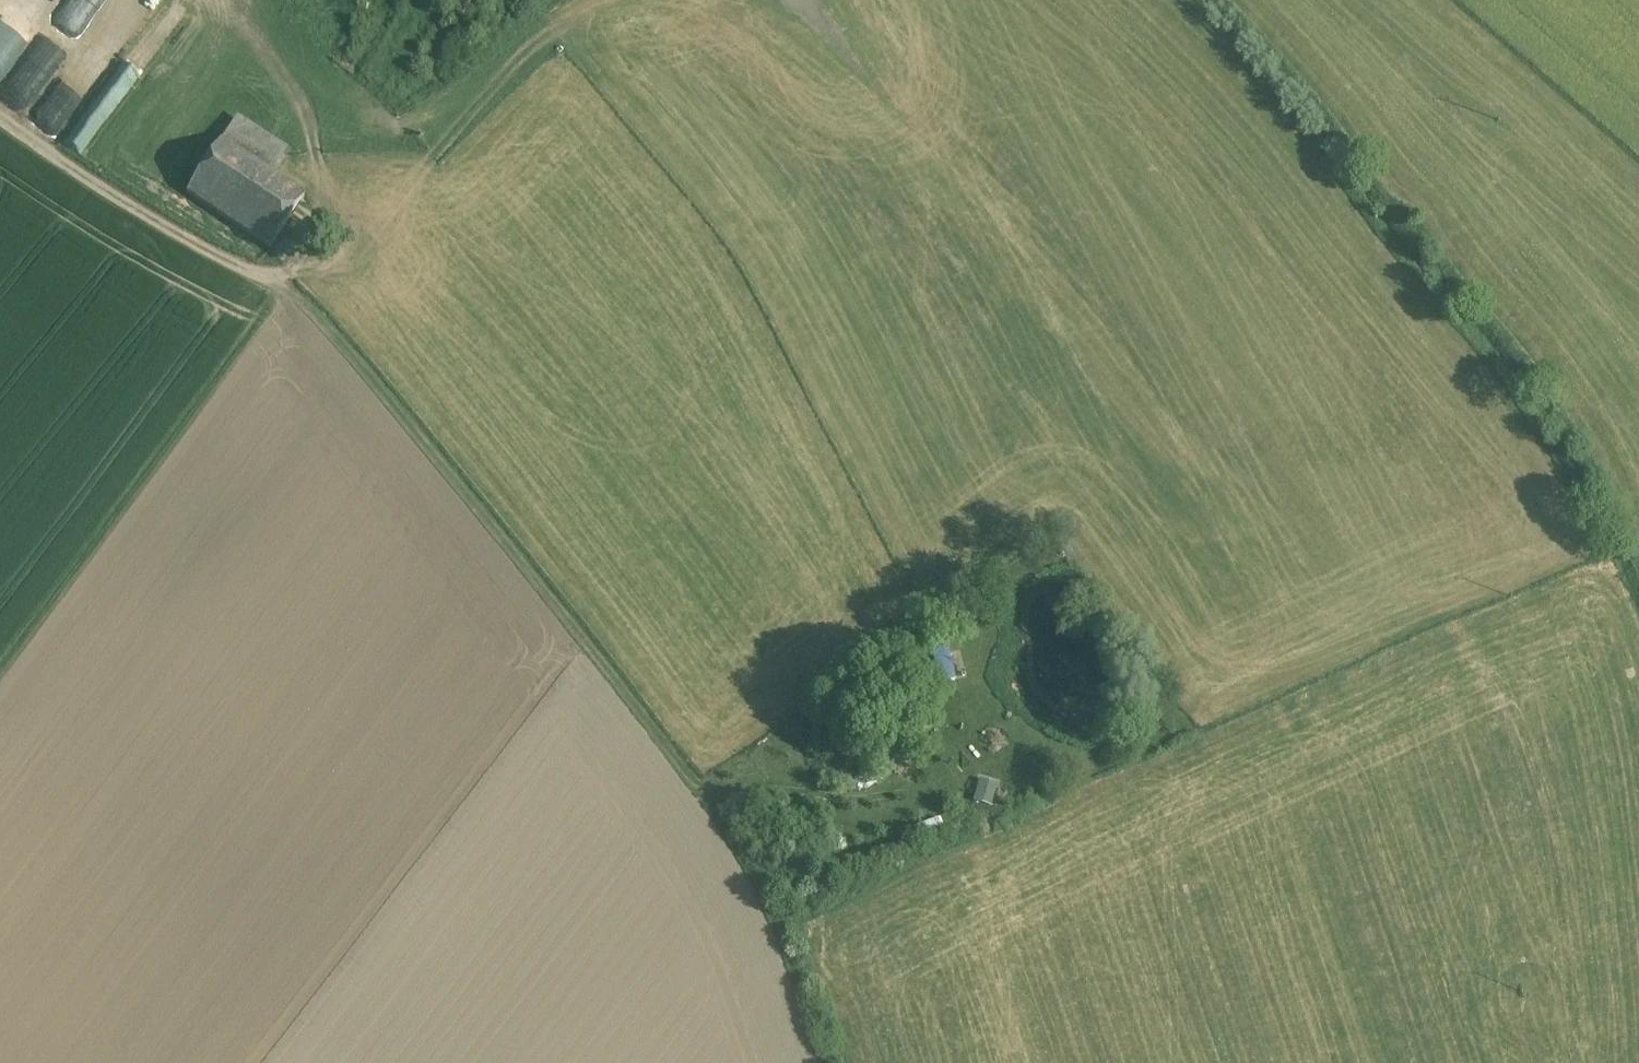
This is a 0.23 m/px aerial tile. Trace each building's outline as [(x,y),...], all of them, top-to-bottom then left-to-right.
[(307,197),(223,144),(191,196),(274,249),(307,197)] [(969,800),(988,806),(995,784),(977,777),(969,800)]
